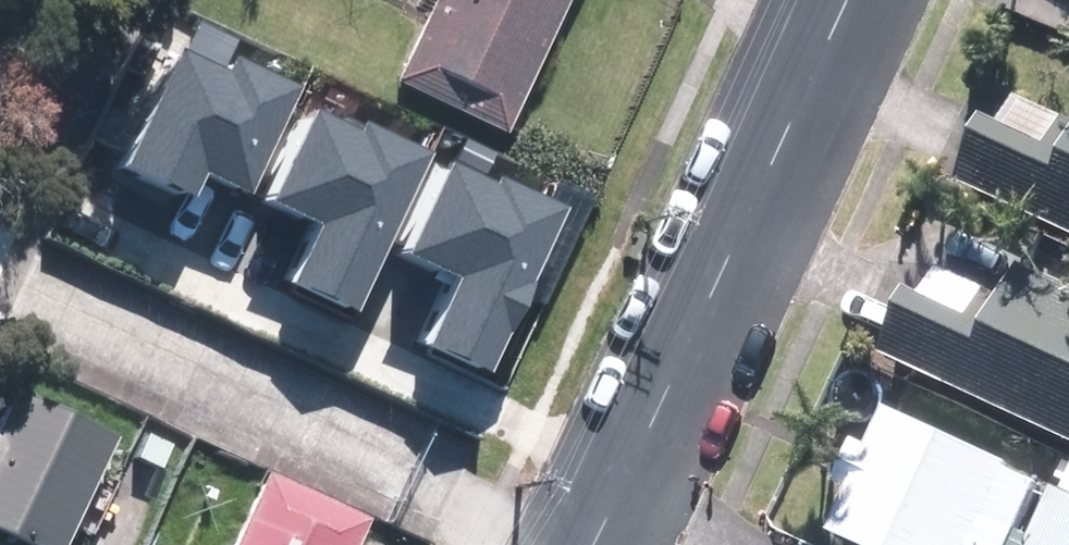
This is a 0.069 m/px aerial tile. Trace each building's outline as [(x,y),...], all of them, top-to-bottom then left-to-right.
[(491,138),(554,0),(423,0),(383,89),(491,138)] [(228,66),(241,38),(203,21),(190,49),(228,66)] [(254,196),(305,86),(239,56),(233,70),(186,48),(132,166),(198,196),(208,175),(254,196)] [(958,187),(1068,237),(1068,125),(1015,100),(1000,134),(985,127),(958,187)] [(364,312),(437,153),(371,123),(367,131),(320,109),(277,203),(324,225),(298,281),(364,312)] [(488,174),(498,153),(467,139),(457,159),(488,174)] [(433,345),(494,373),(512,332),(517,334),(541,283),(536,281),(570,206),(504,176),(501,183),(456,162),(413,254),(464,278),(433,345)] [(879,358),(1068,447),(1068,295),(1019,272),(1004,303),(934,270),(918,304),(907,299),(879,358)] [(102,442),(3,396),(0,402),(0,538),(16,544),(54,544),(102,442)] [(884,415),(865,455),(854,450),(837,485),(847,491),(826,534),(849,544),(1009,544),(1037,489),(884,415)] [(350,525),(247,481),(219,544),(342,544),(350,525)]
